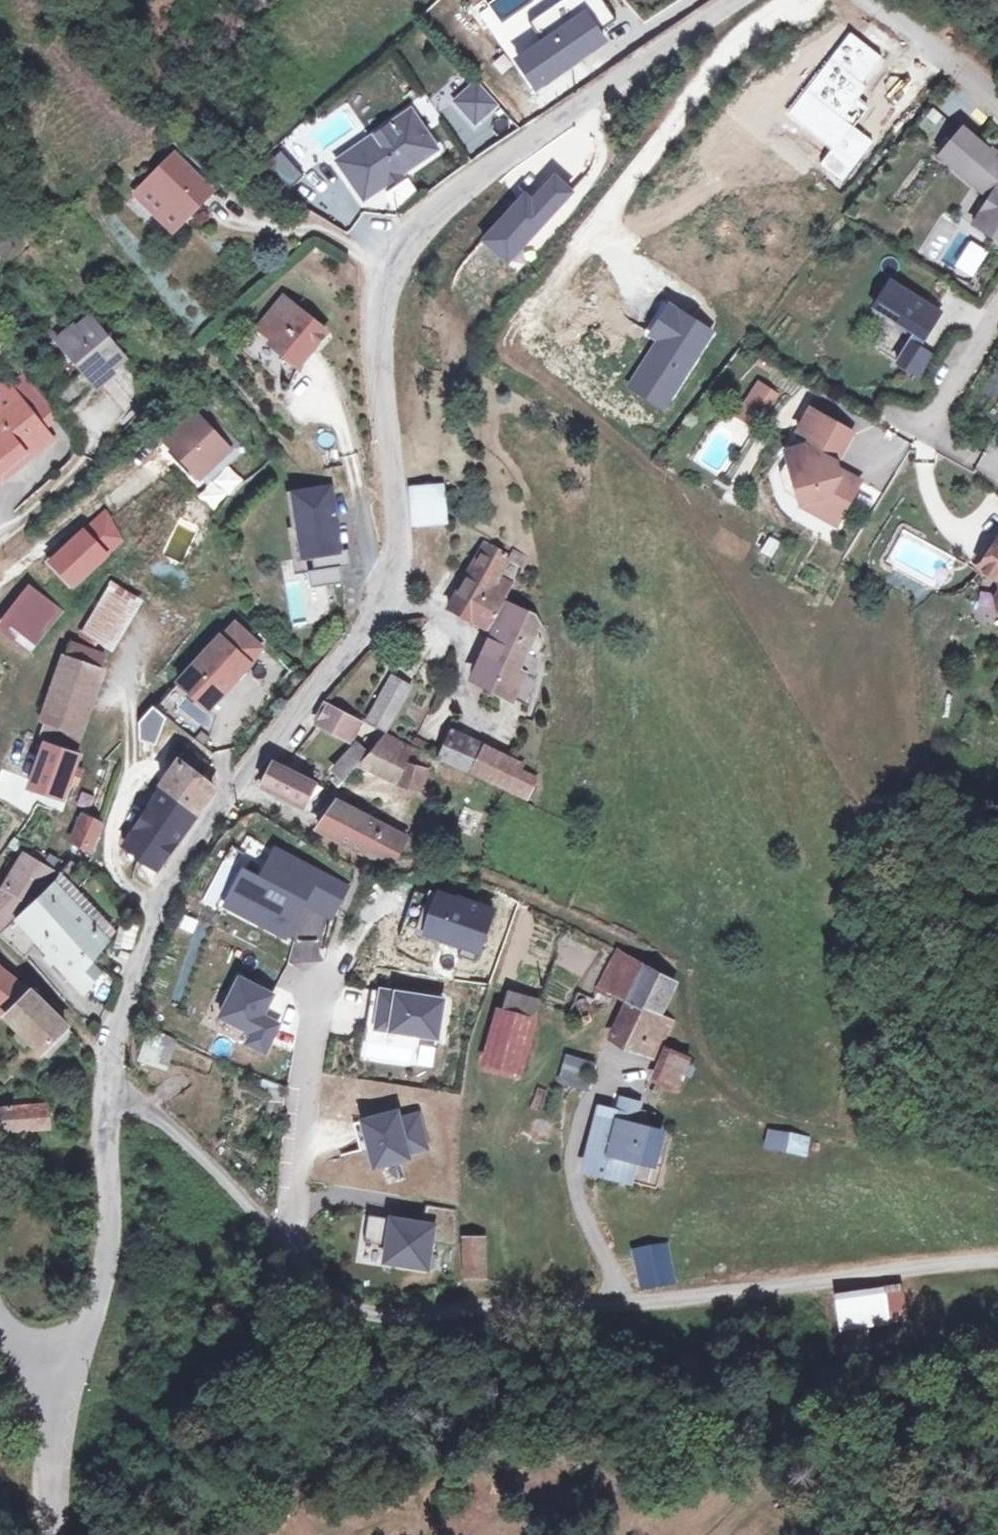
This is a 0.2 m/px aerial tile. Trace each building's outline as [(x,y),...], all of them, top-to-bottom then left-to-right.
[(530,27),(544,46),(524,60),(543,88),(598,49),(593,41),(617,24),(600,0),(570,0),(530,27)] [(455,106),(475,128),(498,108),(478,86),(455,106)] [(416,124),(409,114),(367,143),(375,144),(378,149),(416,124)] [(353,152),(352,160),(352,161),(336,172),(359,207),(437,155),(416,124),(378,149),(375,144),(367,143),(353,152)] [(620,125),(609,134),(615,142),(627,133),(620,125)] [(294,138),(282,148),(298,168),(310,159),(294,138)] [(974,150),(972,152),(957,139),(941,158),(967,181),(962,187),(986,208),(969,233),(997,252),(997,171),(974,150)] [(276,151),(263,165),(288,188),(301,173),(276,151)] [(353,152),(333,167),(336,172),(352,161),(352,160),(353,152)] [(213,186),(188,158),(159,183),(170,197),(161,204),(186,232),(211,209),(201,197),(213,186)] [(148,191),(161,204),(170,197),(159,183),(148,191)] [(213,186),(201,197),(211,209),(223,198),(213,186)] [(0,212),(0,254),(19,242),(0,212)] [(891,290),(874,316),(917,345),(935,319),(891,290)] [(332,341),(293,304),(267,333),(294,358),(290,363),(302,374),(332,341)] [(72,327),(55,341),(81,373),(94,389),(108,377),(127,400),(144,386),(88,318),(74,330),(72,327)] [(905,346),(891,368),(901,374),(915,353),(905,346)] [(929,362),(915,353),(901,374),(915,383),(929,362)] [(81,373),(50,399),(62,415),(94,389),(81,373)] [(51,424),(29,397),(15,380),(3,389),(8,395),(0,401),(0,488),(4,492),(15,483),(13,472),(36,453),(28,443),(51,424)] [(750,398),(758,387),(754,384),(731,416),(748,429),(763,407),(750,398)] [(770,396),(758,387),(750,398),(763,407),(770,396)] [(41,388),(29,397),(51,424),(62,415),(50,399),(41,388)] [(199,475),(204,470),(232,446),(235,444),(203,408),(168,437),(199,475)] [(828,465),(833,457),(845,437),(803,413),(791,433),(804,441),(800,448),(778,454),(780,462),(791,503),(792,507),(809,517),(827,527),(852,485),(833,474),(831,478),(826,475),(824,467),(828,465)] [(13,472),(15,483),(65,442),(51,424),(28,443),(36,453),(13,472)] [(211,478),(239,454),(232,446),(204,470),(211,478)] [(791,503),(780,462),(773,478),(777,495),(791,503)] [(229,464),(197,494),(213,511),(244,481),(229,464)] [(441,486),(414,489),(418,530),(445,527),(441,486)] [(328,491),(295,495),(302,557),(308,557),(310,572),(319,571),(321,587),(338,585),(336,568),(346,568),(344,552),(334,553),(328,491)] [(302,557),(295,495),(286,496),(294,573),(304,572),(306,588),(321,587),(319,571),(310,572),(308,557),(302,557)] [(93,542),(59,569),(78,593),(113,566),(112,565),(130,550),(117,524),(94,544),(93,542)] [(995,542),(977,569),(995,582),(997,591),(991,600),(994,613),(997,616),(997,544),(995,542)] [(491,551),(483,548),(449,609),(493,636),(471,678),(529,706),(539,654),(541,637),(536,620),(513,606),(516,600),(506,595),(513,580),(499,571),(508,555),(494,546),(491,551)] [(32,583),(0,621),(31,645),(62,608),(32,583)] [(92,629),(90,632),(106,640),(116,645),(139,602),(114,589),(92,629)] [(232,623),(220,636),(248,662),(261,649),(232,623)] [(220,636),(178,679),(206,706),(248,662),(220,636)] [(77,641),(70,657),(100,669),(107,653),(77,641)] [(67,655),(42,711),(44,712),(74,726),(76,727),(102,670),(100,669),(70,657),(67,655)] [(408,683),(390,672),(366,715),(384,724),(408,683)] [(317,720),(352,738),(361,719),(326,702),(317,720)] [(156,746),(169,716),(148,706),(134,737),(156,746)] [(67,743),(74,726),(44,712),(37,730),(67,743)] [(376,736),(363,752),(352,765),(416,794),(424,777),(403,766),(411,745),(380,730),(376,736)] [(367,730),(360,738),(362,740),(356,747),(363,752),(376,736),(367,730)] [(515,761),(447,730),(436,752),(512,787),(516,778),(510,774),(515,761)] [(50,743),(35,782),(67,794),(82,754),(50,743)] [(194,745),(149,805),(180,832),(215,785),(206,778),(217,763),(194,745)] [(352,765),(363,752),(356,747),(352,751),(348,749),(329,773),(340,779),(352,765)] [(270,769),(256,787),(268,794),(293,808),(310,796),(270,769)] [(316,828),(369,857),(391,854),(398,835),(334,802),(316,828)] [(167,849),(180,832),(149,805),(124,838),(141,850),(151,837),(167,849)] [(81,842),(95,849),(107,821),(92,815),(81,842)] [(151,837),(141,850),(158,863),(167,849),(151,837)] [(306,899),(332,913),(348,884),(278,846),(263,873),(247,864),(233,890),(266,907),(261,919),(288,933),(299,913),(293,910),(300,896),(306,899)] [(8,920),(49,885),(41,880),(49,862),(32,855),(17,886),(11,891),(0,878),(0,911),(8,920)] [(59,867),(49,862),(41,880),(49,885),(59,867)] [(118,921),(65,871),(58,879),(111,931),(118,921)] [(111,931),(58,879),(52,886),(44,894),(96,951),(111,931)] [(266,907),(233,890),(228,902),(261,919),(266,907)] [(460,953),(477,959),(495,907),(462,895),(461,898),(442,891),(438,901),(421,895),(411,925),(463,943),(460,953)] [(421,895),(416,892),(405,923),(411,925),(421,895)] [(43,936),(89,986),(107,967),(93,955),(96,951),(44,894),(23,913),(43,936)] [(300,896),(293,910),(299,913),(306,899),(300,896)] [(27,950),(43,936),(23,913),(5,931),(27,950)] [(123,918),(119,931),(133,937),(138,923),(123,918)] [(632,952),(620,945),(604,982),(616,988),(632,952)] [(632,952),(616,988),(630,995),(646,960),(632,952)] [(1,1015),(7,1009),(11,1013),(9,1015),(48,1050),(55,1041),(70,1020),(48,999),(25,979),(0,959),(0,1014),(1,1015)] [(674,979),(646,960),(630,995),(615,1028),(655,1048),(670,1014),(658,1007),(674,979)] [(255,1029),(250,1040),(267,1048),(280,1021),(264,1013),(274,991),(242,975),(223,1013),(255,1029)] [(384,988),(374,986),(368,1024),(377,1025),(384,988)] [(445,998),(384,988),(377,1025),(439,1035),(445,998)] [(519,1074),(538,1001),(513,993),(502,1013),(491,1066),(519,1074)] [(70,1020),(55,1041),(63,1049),(79,1030),(70,1020)] [(137,1062),(168,1070),(175,1040),(145,1032),(137,1062)] [(680,1082),(687,1057),(665,1050),(657,1074),(680,1082)] [(565,1053),(556,1083),(588,1093),(597,1064),(565,1053)] [(34,1103),(13,1105),(14,1125),(56,1122),(55,1102),(43,1102),(42,1095),(33,1096),(34,1103)] [(588,1146),(635,1157),(652,1161),(658,1130),(631,1124),(636,1104),(619,1100),(615,1119),(612,1129),(592,1125),(588,1146)] [(361,1147),(370,1145),(375,1164),(409,1155),(408,1148),(426,1143),(418,1112),(400,1116),(398,1109),(355,1121),(361,1147)] [(594,1114),(592,1125),(612,1129),(615,1119),(594,1114)] [(767,1128),(763,1149),(806,1158),(811,1137),(767,1128)] [(630,1178),(635,1157),(588,1146),(583,1168),(630,1178)] [(369,1212),(364,1239),(387,1243),(385,1259),(427,1266),(434,1223),(369,1212)] [(463,1265),(480,1265),(481,1265),(481,1232),(465,1232),(463,1265)] [(632,1248),(639,1291),(676,1286),(670,1242),(632,1248)] [(876,1292),(830,1287),(827,1311),(874,1317),(876,1292)]
